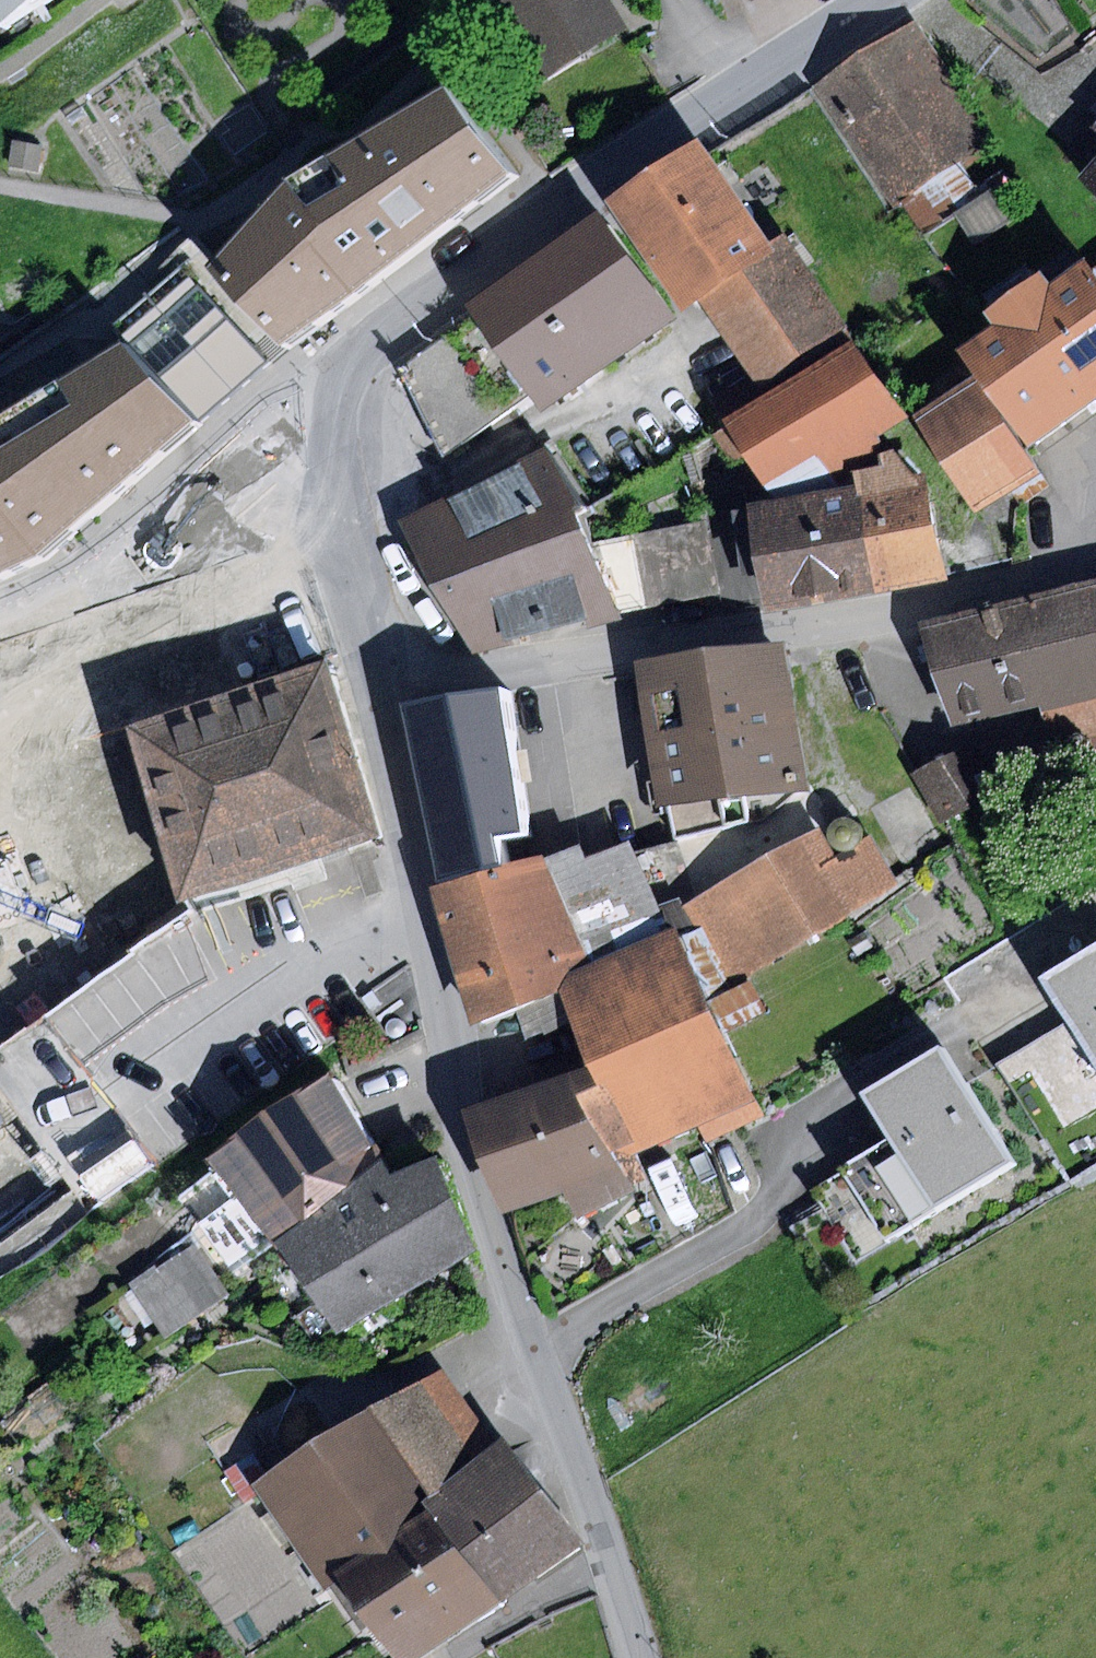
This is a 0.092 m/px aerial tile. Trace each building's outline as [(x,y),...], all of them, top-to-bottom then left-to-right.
[(49,0),(0,0),(0,32),(49,0)] [(543,81),(629,29),(611,0),(494,0),(543,81)] [(918,19),(816,90),(885,206),(996,137),(918,19)] [(290,180),(217,263),(286,348),(408,256),(510,172),(444,88),(290,180)] [(701,139),(606,202),(685,310),(700,300),(777,252),(701,139)] [(11,140),(6,167),(39,174),(44,146),(11,140)] [(1079,177),(1095,193),(1095,159),(1079,177)] [(991,191),(954,216),(976,248),(1013,222),(991,191)] [(600,214),(465,306),(473,317),(531,396),(543,412),(677,316),(600,214)] [(777,252),(700,300),(753,375),(758,383),(849,331),(790,245),(777,252)] [(988,312),(996,325),(959,352),(1031,447),(1095,403),(1095,272),(1095,270),(1088,261),(1052,285),(1042,273),(988,312)] [(0,417),(0,494),(38,555),(286,348),(217,263),(0,417)] [(531,396),(473,317),(402,364),(444,458),(531,396)] [(767,397),(726,423),(764,483),(817,454),(842,491),(858,488),(855,471),(884,466),(881,454),(890,452),(879,436),(910,420),(854,342),(767,397)] [(712,401),(726,423),(767,397),(758,383),(753,375),(712,401)] [(974,380),(915,416),(975,513),(1041,474),(974,380)] [(549,443),(401,522),(470,651),(622,622),(619,614),(590,543),(549,443)] [(858,488),(877,594),(949,579),(922,446),(890,452),(881,454),(884,466),(855,471),(858,488)] [(842,491),(751,506),(767,614),(877,594),(858,488),(842,491)] [(38,555),(0,494),(0,572),(38,555)] [(707,520),(633,534),(647,608),(721,594),(707,520)] [(647,608),(633,534),(590,543),(619,614),(647,608)] [(921,628),(954,726),(1042,706),(1095,694),(1095,581),(921,628)] [(785,644),(638,662),(657,812),(671,809),(673,835),(747,823),(743,796),(807,785),(785,644)] [(331,663),(131,729),(147,782),(182,902),(382,836),(331,663)] [(504,688),(403,705),(441,882),(505,866),(498,838),(525,832),(504,688)] [(1042,706),(1051,745),(1093,735),(1095,746),(1095,694),(1042,706)] [(979,741),(912,775),(940,830),(1001,799),(1010,817),(1058,792),(1040,758),(1026,765),(1020,753),(992,767),(979,741)] [(834,846),(838,849),(844,850),(849,849),(854,847),(857,843),(860,838),(860,833),(859,828),(856,824),(852,820),(848,818),(842,818),(838,819),(833,822),(830,826),(828,831),(828,837),(830,842),(834,846)] [(819,831),(688,905),(734,981),(898,886),(872,839),(837,862),(819,831)] [(505,866),(441,882),(428,886),(473,1022),(560,988),(673,942),(632,842),(588,859),(581,845),(548,859),(547,856),(505,866)] [(102,852),(29,884),(59,951),(132,919),(102,852)] [(673,942),(560,988),(597,1064),(639,1149),(697,1125),(709,1142),(764,1113),(681,939),(673,942)] [(1047,982),(1072,1020),(1095,1058),(1095,951),(1047,982)] [(1072,1020),(998,1065),(1035,1127),(1095,1090),(1095,1058),(1072,1020)] [(1015,1161),(941,1046),(864,1095),(892,1139),(844,1170),(890,1241),(1015,1161)] [(597,1064),(468,1108),(503,1213),(563,1193),(576,1218),(637,1191),(621,1160),(639,1149),(597,1064)] [(333,1073),(208,1162),(269,1244),(277,1240),(384,1160),(333,1073)] [(384,1160),(277,1240),(335,1332),(477,1253),(444,1158),(393,1178),(384,1160)] [(193,1242),(132,1284),(170,1339),(230,1297),(193,1242)] [(443,1370),(375,1409),(443,1498),(429,1508),(497,1602),(587,1545),(505,1438),(496,1445),(443,1370)] [(245,1484),(323,1593),(333,1586),(361,1625),(370,1619),(397,1657),(418,1657),(497,1602),(429,1508),(443,1498),(375,1409),(245,1484)]
